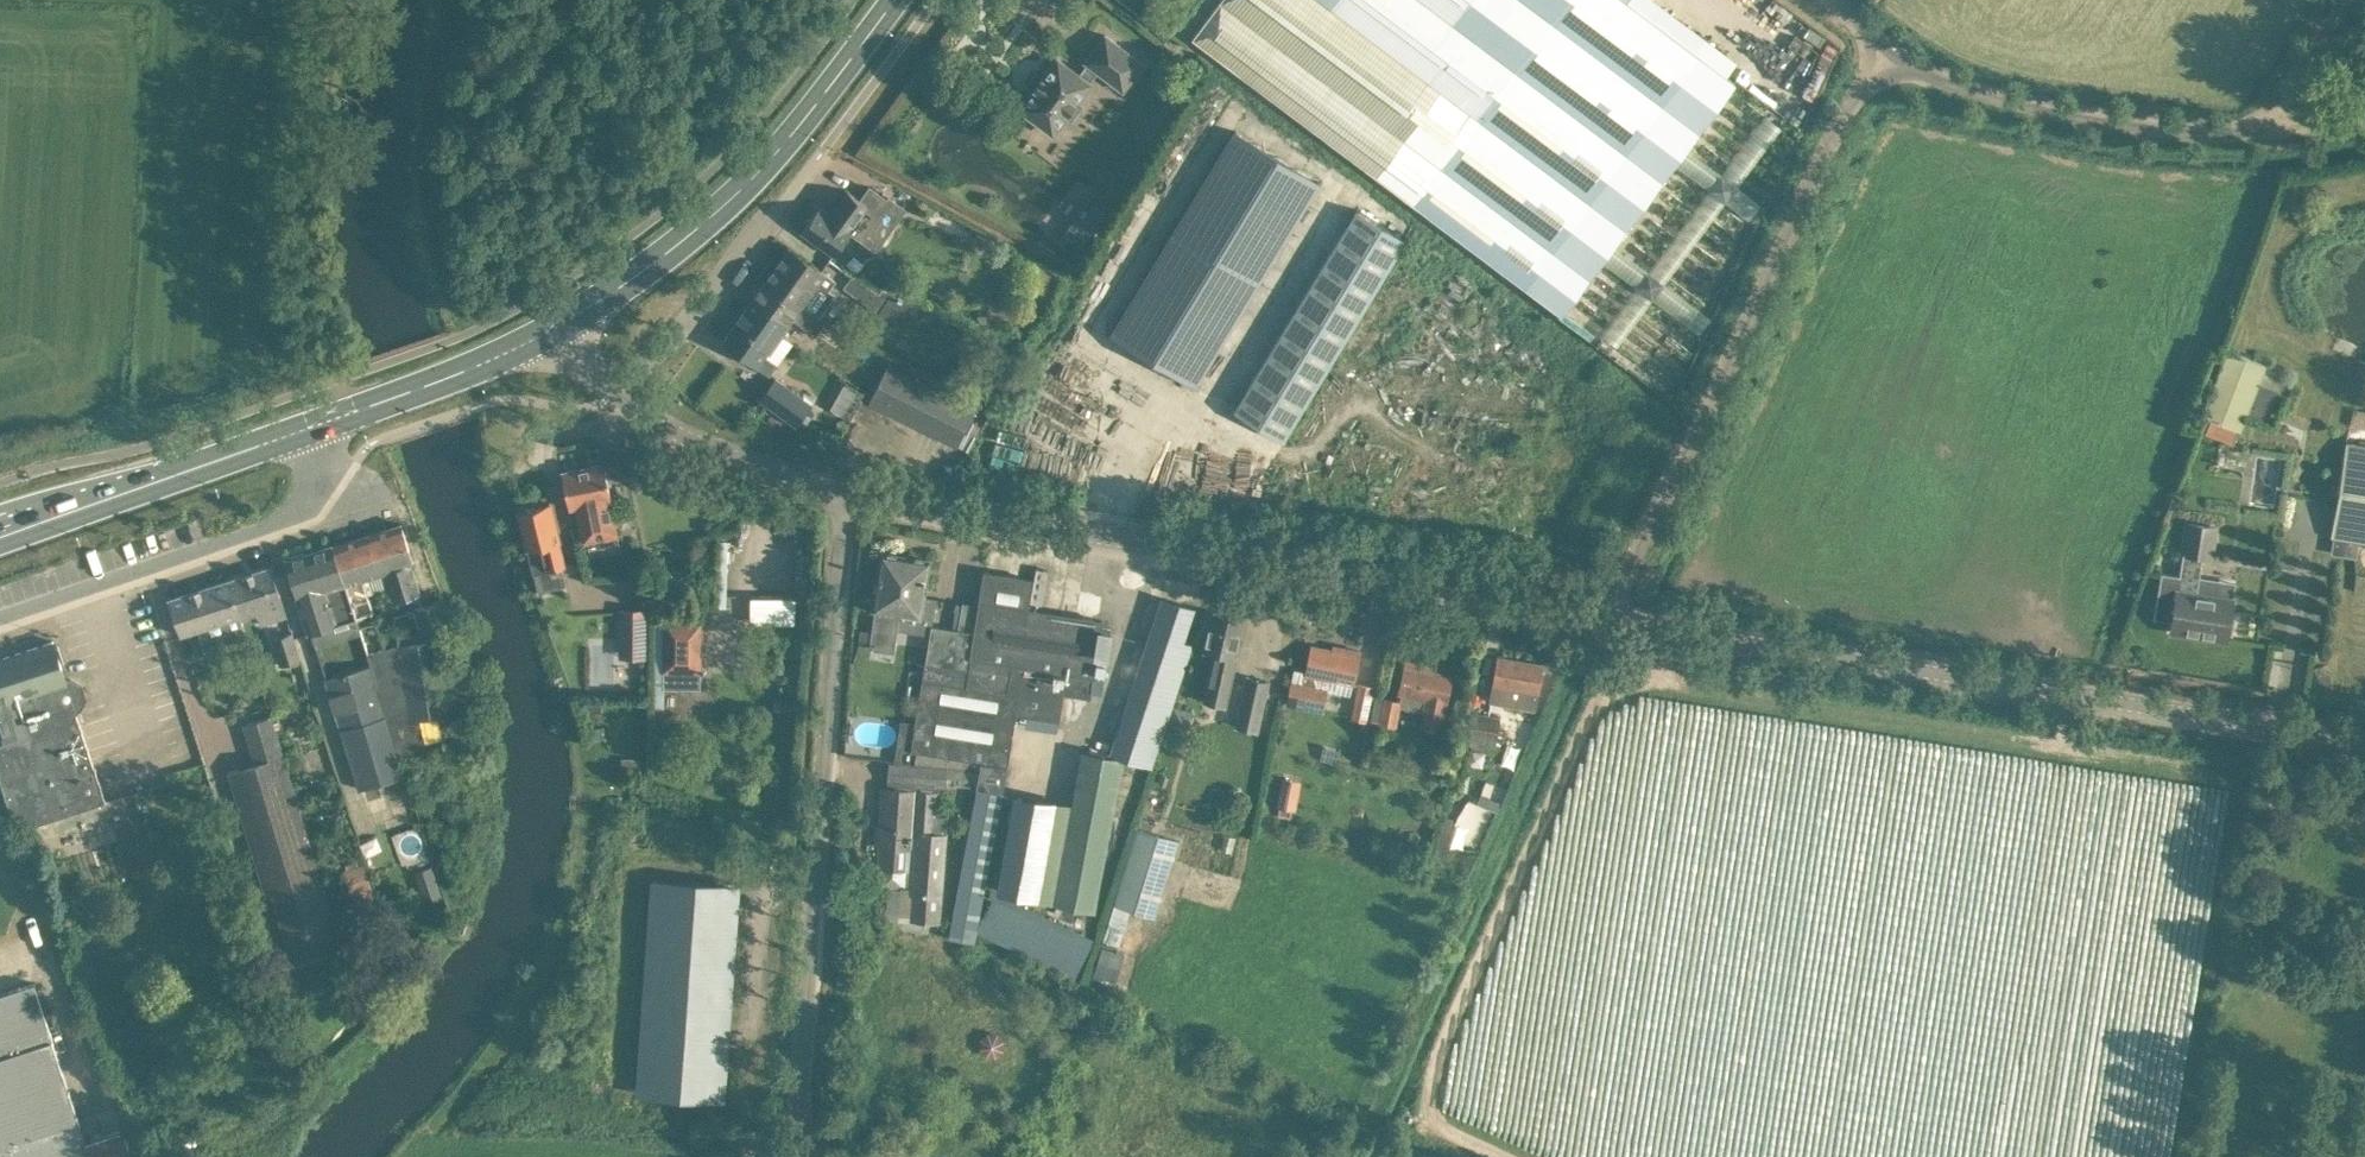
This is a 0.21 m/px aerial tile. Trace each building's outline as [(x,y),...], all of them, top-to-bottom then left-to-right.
[(1191,37),(1413,203),(1527,287),(1560,312),(1602,257),(1612,243),(1675,160),(1685,145),(1734,81),(1726,75),(1699,55),(1627,0),(1219,0),(1191,37)] [(1021,108),(1055,133),(1093,82),(1091,80),(1097,72),(1123,91),(1145,62),(1105,33),(1085,60),(1087,62),(1079,73),(1058,58),(1043,78),(1042,78),(1035,88),(1036,88),(1021,108)] [(1237,129),(1112,334),(1195,385),(1320,180),(1237,129)] [(803,228),(800,232),(832,255),(850,230),(863,239),(864,238),(863,237),(881,211),(894,221),(892,223),(894,224),(905,208),(889,196),(887,198),(870,185),(861,198),(848,189),(830,215),(818,207),(809,218),(806,218),(801,225),(803,228)] [(1406,238),(1358,208),(1235,410),(1283,439),(1406,238)] [(790,246),(763,284),(812,316),(813,315),(818,318),(835,293),(829,289),(837,278),(790,246)] [(852,274),(843,286),(879,312),(888,300),(900,307),(906,298),(882,287),(879,291),(852,274)] [(763,284),(746,308),(762,320),(759,324),(778,337),(779,334),(781,336),(794,318),(805,326),(819,335),(828,322),(818,318),(813,315),(812,316),(763,284)] [(742,313),(721,342),(769,375),(792,343),(781,336),(779,334),(778,337),(759,324),(762,320),(746,308),(742,313)] [(2228,349),(2203,414),(2205,415),(2211,417),(2205,431),(2233,442),(2239,428),(2245,411),(2257,380),(2264,363),(2228,349)] [(886,367),(881,376),(870,398),(956,441),(966,420),(971,410),(886,367)] [(796,425),(797,424),(809,432),(816,423),(812,420),(824,404),(816,398),(812,403),(775,376),(760,398),(796,425)] [(986,377),(975,393),(990,404),(1001,388),(986,377)] [(2332,535),(2364,540),(2364,443),(2348,441),(2332,535)] [(604,462),(562,470),(567,494),(570,507),(575,507),(582,543),(588,542),(618,535),(611,499),(612,499),(609,485),(605,463),(604,462)] [(549,502),(519,510),(535,572),(565,564),(549,502)] [(2161,572),(2154,617),(2172,619),(2170,629),(2227,638),(2227,633),(2230,614),(2233,598),(2236,581),(2199,576),(2202,555),(2211,556),(2215,526),(2187,521),(2182,552),(2183,552),(2179,575),(2161,572)] [(360,536),(378,589),(389,585),(394,600),(420,591),(410,563),(413,562),(400,523),(360,536)] [(331,546),(357,617),(373,612),(367,593),(378,589),(360,536),(331,546)] [(357,617),(331,546),(281,562),(305,634),(356,617),(357,617)] [(889,650),(895,610),(904,555),(882,552),(874,607),(876,607),(870,647),(889,650)] [(904,555),(895,610),(932,616),(935,598),(923,597),(928,559),(904,555)] [(224,581),(244,639),(249,638),(243,617),(259,612),(263,623),(289,615),(280,587),(273,564),(224,581)] [(890,762),(888,779),(938,782),(975,786),(979,786),(950,937),(973,942),(996,820),(1014,724),(1016,712),(1059,720),(1064,691),(1076,693),(1091,696),(1091,692),(1097,654),(1101,628),(1102,619),(1027,607),(1031,578),(984,570),(978,604),(980,605),(969,670),(925,664),(911,745),(911,748),(917,750),(915,763),(890,762)] [(228,645),(244,639),(224,581),(170,598),(177,621),(181,635),(221,622),(228,645)] [(794,593),(747,593),(747,617),(794,617),(794,593)] [(1184,641),(1187,629),(1194,606),(1165,597),(1115,755),(1153,767),(1163,732),(1172,704),(1192,643),(1184,641)] [(395,624),(390,625),(392,631),(397,630),(400,642),(412,718),(416,718),(449,711),(438,637),(454,630),(442,598),(394,616),(395,624)] [(932,624),(925,664),(969,670),(980,605),(978,604),(961,602),(957,627),(932,624)] [(647,608),(621,609),(621,631),(647,631),(647,608)] [(1235,656),(1238,641),(1243,618),(1212,611),(1204,649),(1215,652),(1204,700),(1224,704),(1234,656),(1235,656)] [(664,620),(663,670),(700,670),(701,620),(664,620)] [(377,621),(359,626),(367,650),(371,663),(399,752),(406,750),(422,746),(421,740),(416,718),(412,718),(400,642),(385,647),(377,621)] [(271,637),(281,666),(303,658),(293,630),(271,637)] [(0,656),(0,723),(5,739),(0,741),(0,776),(13,814),(30,824),(106,801),(75,706),(79,705),(84,695),(80,683),(71,677),(66,679),(53,638),(0,656)] [(1295,668),(1289,691),(1287,703),(1322,710),(1327,689),(1325,688),(1327,676),(1354,682),(1361,650),(1343,646),(1342,651),(1312,644),(1306,671),(1295,668)] [(1489,700),(1511,704),(1533,708),(1542,663),(1497,655),(1489,700)] [(1406,660),(1399,692),(1426,698),(1421,724),(1441,728),(1452,674),(1422,668),(1423,664),(1406,660)] [(371,663),(325,677),(359,788),(405,774),(403,768),(399,752),(371,663)] [(1247,674),(1235,727),(1257,732),(1269,679),(1247,674)] [(1359,685),(1352,717),(1366,720),(1372,688),(1359,685)] [(1376,696),(1371,719),(1386,722),(1395,724),(1399,705),(1400,701),(1376,696)] [(1163,732),(1187,740),(1196,711),(1172,704),(1163,732)] [(1471,710),(1466,739),(1484,742),(1484,740),(1495,742),(1500,715),(1471,710)] [(255,761),(228,770),(266,895),(273,893),(291,955),(337,942),(318,880),(323,878),(273,714),(243,724),(255,761)] [(897,743),(895,759),(909,761),(911,748),(911,745),(897,743)] [(1323,746),(1321,757),(1336,759),(1338,749),(1323,746)] [(1096,909),(1123,759),(1083,752),(1074,805),(1014,794),(996,891),(1096,909)] [(1459,770),(1456,789),(1467,790),(1470,772),(1459,770)] [(1280,807),(1278,817),(1291,819),(1293,809),(1296,810),(1302,781),(1282,777),(1277,806),(1280,807)] [(878,845),(877,865),(889,866),(910,867),(907,918),(941,920),(948,816),(936,815),(938,793),(935,793),(888,790),(884,789),(882,826),(880,826),(878,845)] [(1137,827),(1113,903),(1114,904),(1130,909),(1134,910),(1156,917),(1165,890),(1180,840),(1158,833),(1137,827)] [(365,863),(345,868),(352,895),(372,889),(365,863)] [(433,864),(415,869),(425,902),(443,897),(433,864)] [(635,1091),(699,1096),(723,1097),(739,884),(651,877),(635,1091)] [(1105,938),(1117,943),(1126,917),(1114,913),(1105,938)] [(1095,970),(1117,976),(1124,952),(1102,946),(1095,970)] [(2306,958),(2303,972),(2318,976),(2322,962),(2306,958)] [(81,1118),(72,1091),(36,982),(0,993),(0,1146),(81,1118)] [(0,1146),(0,1156),(94,1156),(88,1139),(81,1118),(0,1146)] [(88,1139),(94,1156),(130,1156),(120,1128),(88,1139)]
